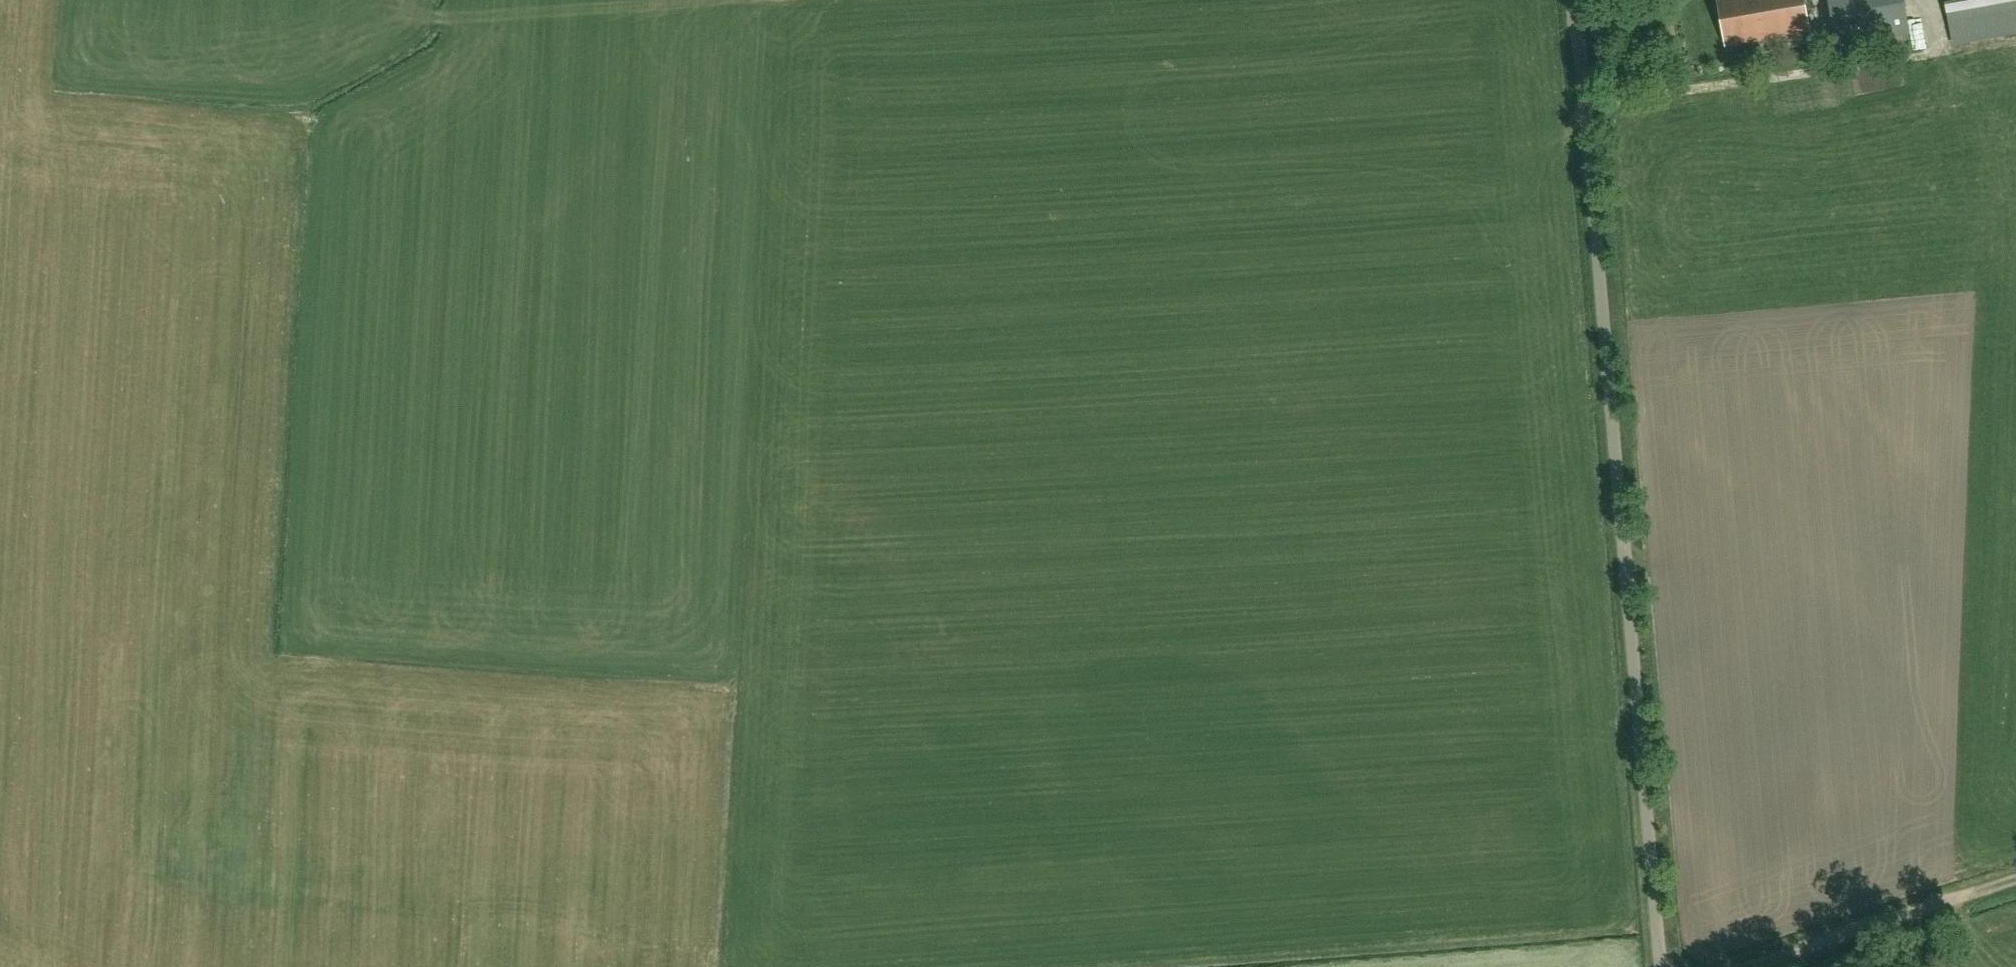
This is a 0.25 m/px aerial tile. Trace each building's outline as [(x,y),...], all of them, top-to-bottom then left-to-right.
[(1726,45),(1809,30),(1803,0),(1718,0),(1726,45)] [(1904,35),(1899,0),(1822,0),(1829,46),(1904,35)] [(1951,33),(1953,42),(2015,31),(2015,0),(1945,0),(1951,33)]
